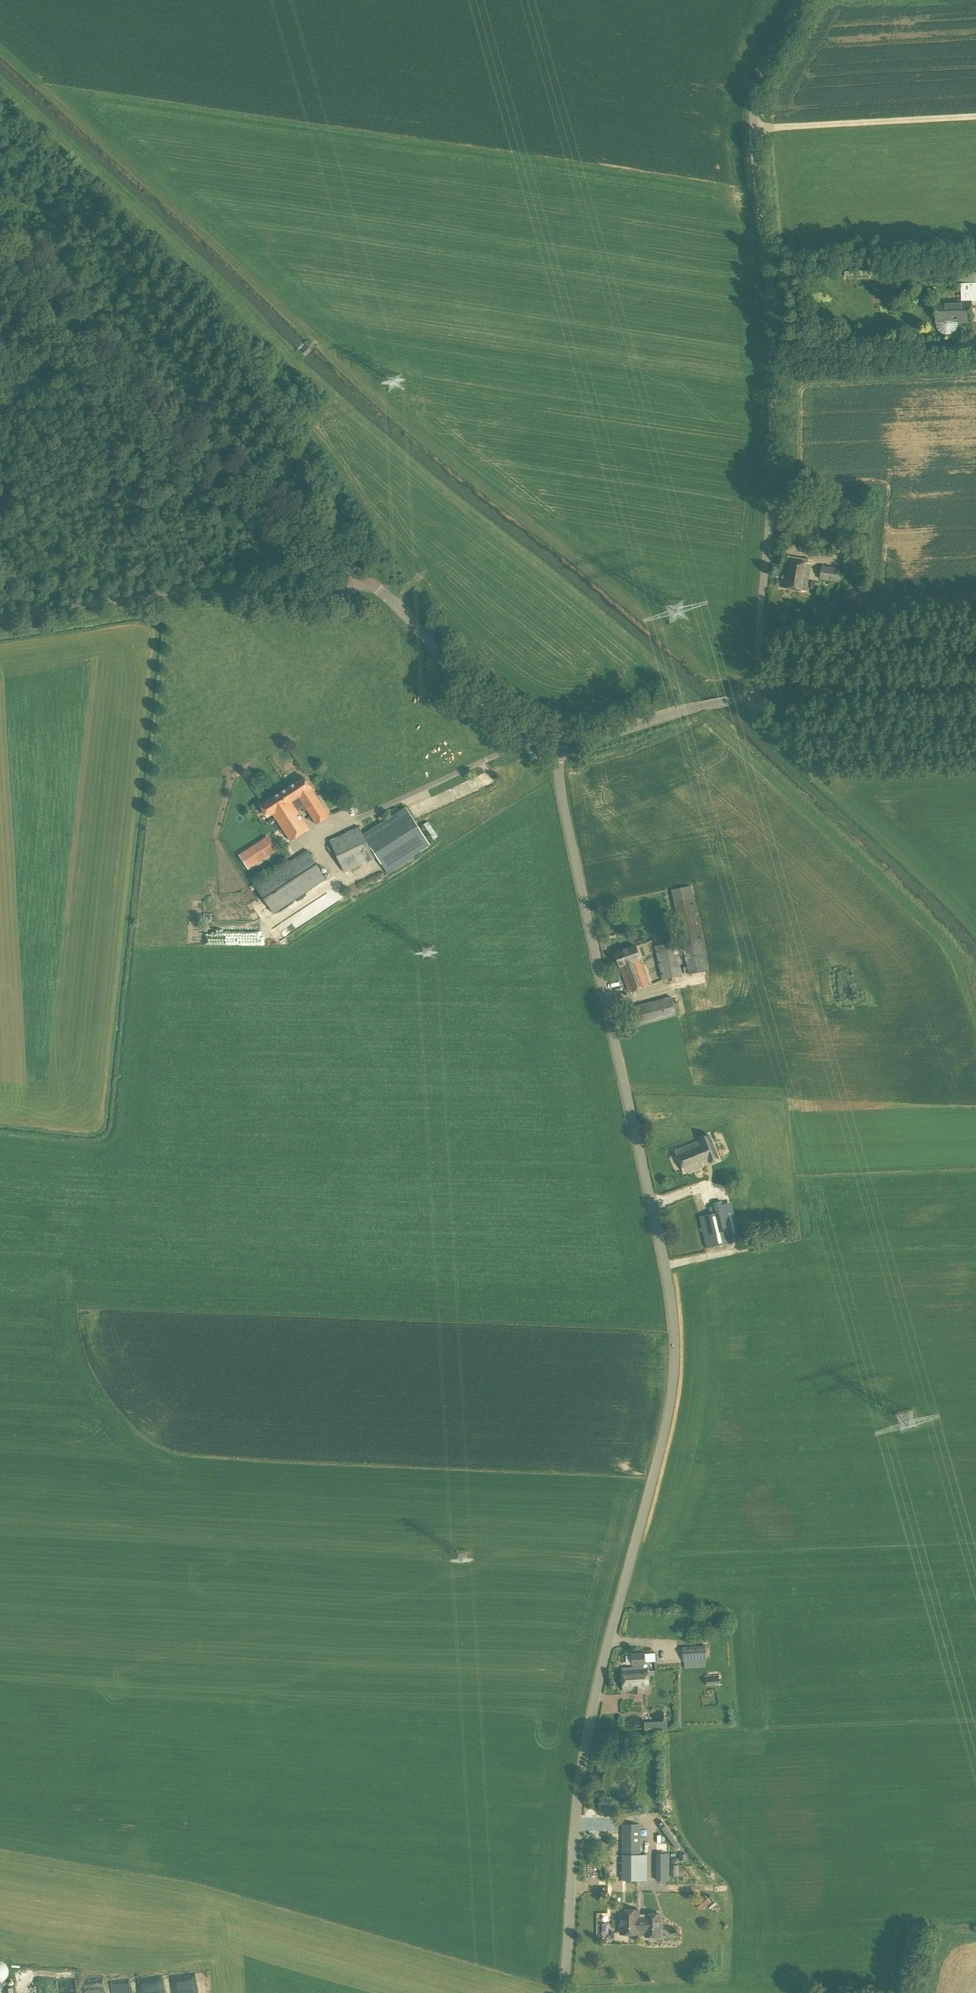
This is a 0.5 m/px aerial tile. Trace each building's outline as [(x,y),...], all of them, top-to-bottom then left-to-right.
[(931,276),(946,275),(946,267),(931,267),(931,276)] [(975,299),(975,281),(962,281),(962,299),(975,299)] [(972,322),(971,300),(949,301),(949,303),(935,303),(936,321),(944,321),(944,323),(972,322)] [(806,591),(810,564),(785,560),(781,587),(806,591)] [(841,583),(843,569),(821,566),(819,579),(841,583)] [(284,790),(266,802),(276,818),(290,840),(309,829),(298,811),(303,808),(304,810),(306,809),(316,824),(330,815),(321,803),(304,777),(284,790)] [(406,807),(363,834),(381,864),(406,848),(425,836),(406,807)] [(345,871),(373,858),(367,845),(368,845),(359,827),(330,841),(339,859),(345,871)] [(248,869),(272,854),(263,839),(239,855),(248,869)] [(274,914),(327,879),(308,850),(255,884),(274,914)] [(708,970),(691,886),(671,890),(679,930),(676,931),(677,935),(680,934),(683,948),(677,949),(675,942),(654,946),(661,980),(682,975),(677,953),(683,952),(688,975),(708,970)] [(339,904),(348,898),(341,887),(332,893),(339,904)] [(628,993),(649,986),(640,960),(641,960),(636,945),(614,953),(619,968),(628,993)] [(632,1027),(676,1015),(671,996),(627,1008),(632,1027)] [(641,1070),(649,1078),(659,1068),(651,1060),(641,1070)] [(719,1160),(709,1135),(700,1138),(693,1140),(694,1142),(675,1150),(684,1173),(703,1166),(711,1163),(719,1160)] [(706,1248),(731,1242),(722,1201),(713,1203),(715,1213),(699,1217),(706,1248)] [(683,1661),(706,1659),(705,1646),(682,1647),(683,1661)] [(631,1666),(641,1665),(640,1654),(630,1655),(631,1666)] [(622,1680),(648,1678),(647,1667),(622,1669),(622,1680)] [(712,1678),(712,1675),(706,1675),(706,1678),(706,1686),(719,1685),(719,1677),(712,1678)] [(648,1678),(622,1680),(623,1691),(633,1690),(633,1693),(644,1692),(644,1689),(649,1689),(648,1678)] [(607,1699),(608,1718),(623,1717),(622,1698),(607,1699)] [(647,1880),(647,1855),(640,1855),(640,1825),(622,1824),(622,1880),(647,1880)] [(656,1880),(669,1880),(668,1854),(656,1854),(656,1880)] [(700,1910),(710,1902),(704,1895),(694,1903),(700,1910)] [(717,1914),(722,1912),(719,1905),(714,1907),(717,1914)] [(642,1931),(641,1918),(638,1918),(638,1910),(620,1910),(620,1934),(638,1934),(638,1931),(642,1931)] [(641,1918),(642,1931),(645,1931),(645,1936),(659,1936),(659,1914),(646,1914),(646,1918),(641,1918)] [(141,1992),(162,1990),(160,1977),(140,1980),(141,1992)]
